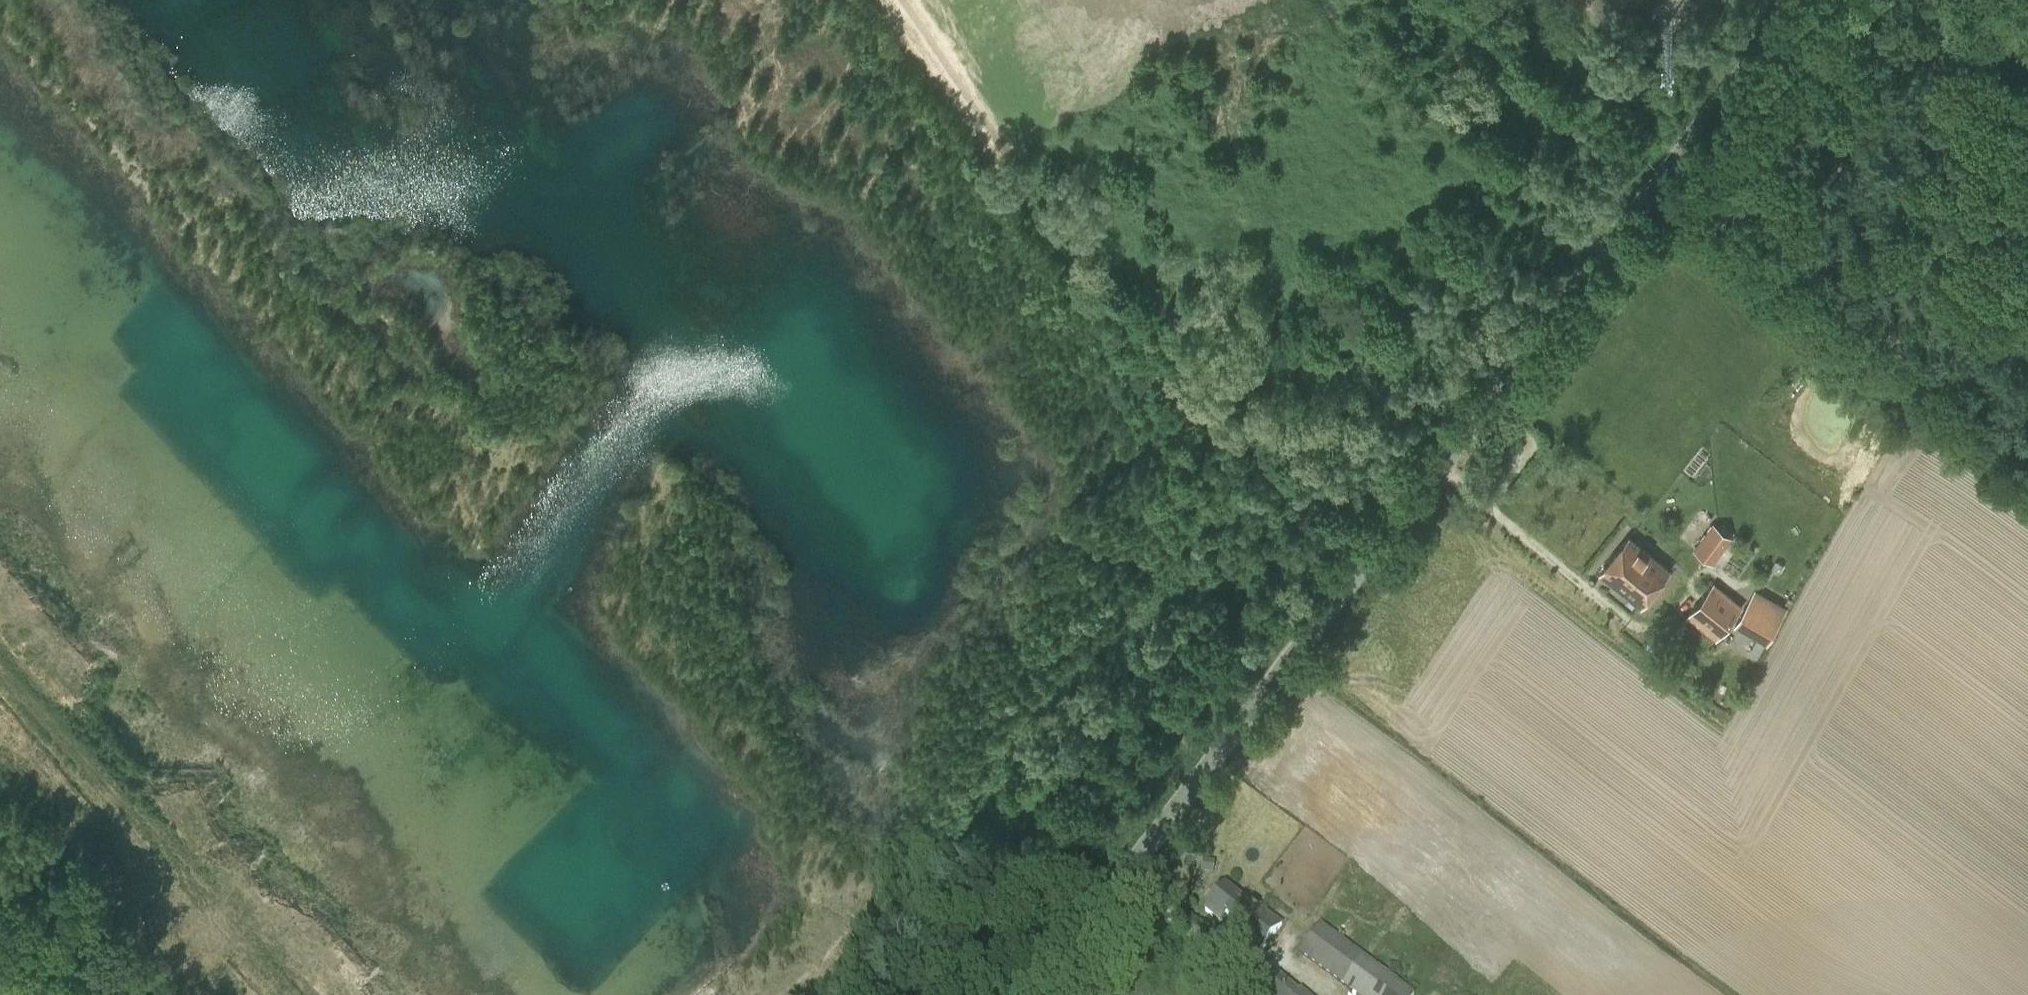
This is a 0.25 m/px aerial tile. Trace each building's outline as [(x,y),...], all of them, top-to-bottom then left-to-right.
[(1733,538),(1713,523),(1693,550),(1713,565),(1733,538)] [(1670,570),(1629,538),(1600,574),(1641,606),(1670,570)] [(1686,617),(1716,641),(1743,607),(1714,583),(1686,617)] [(1755,589),(1734,625),(1766,643),(1787,608),(1755,589)] [(1236,940),(1243,945),(1256,927),(1250,922),(1259,911),(1225,885),(1205,911),(1239,937),(1236,940)] [(1256,927),(1243,945),(1257,956),(1282,924),(1261,908),(1259,911),(1250,922),(1256,927)] [(1299,953),(1356,994),(1415,994),(1416,994),(1321,924),(1299,953)] [(1302,987),(1299,991),(1279,973),(1263,991),(1267,994),(1311,994),(1302,987)]
